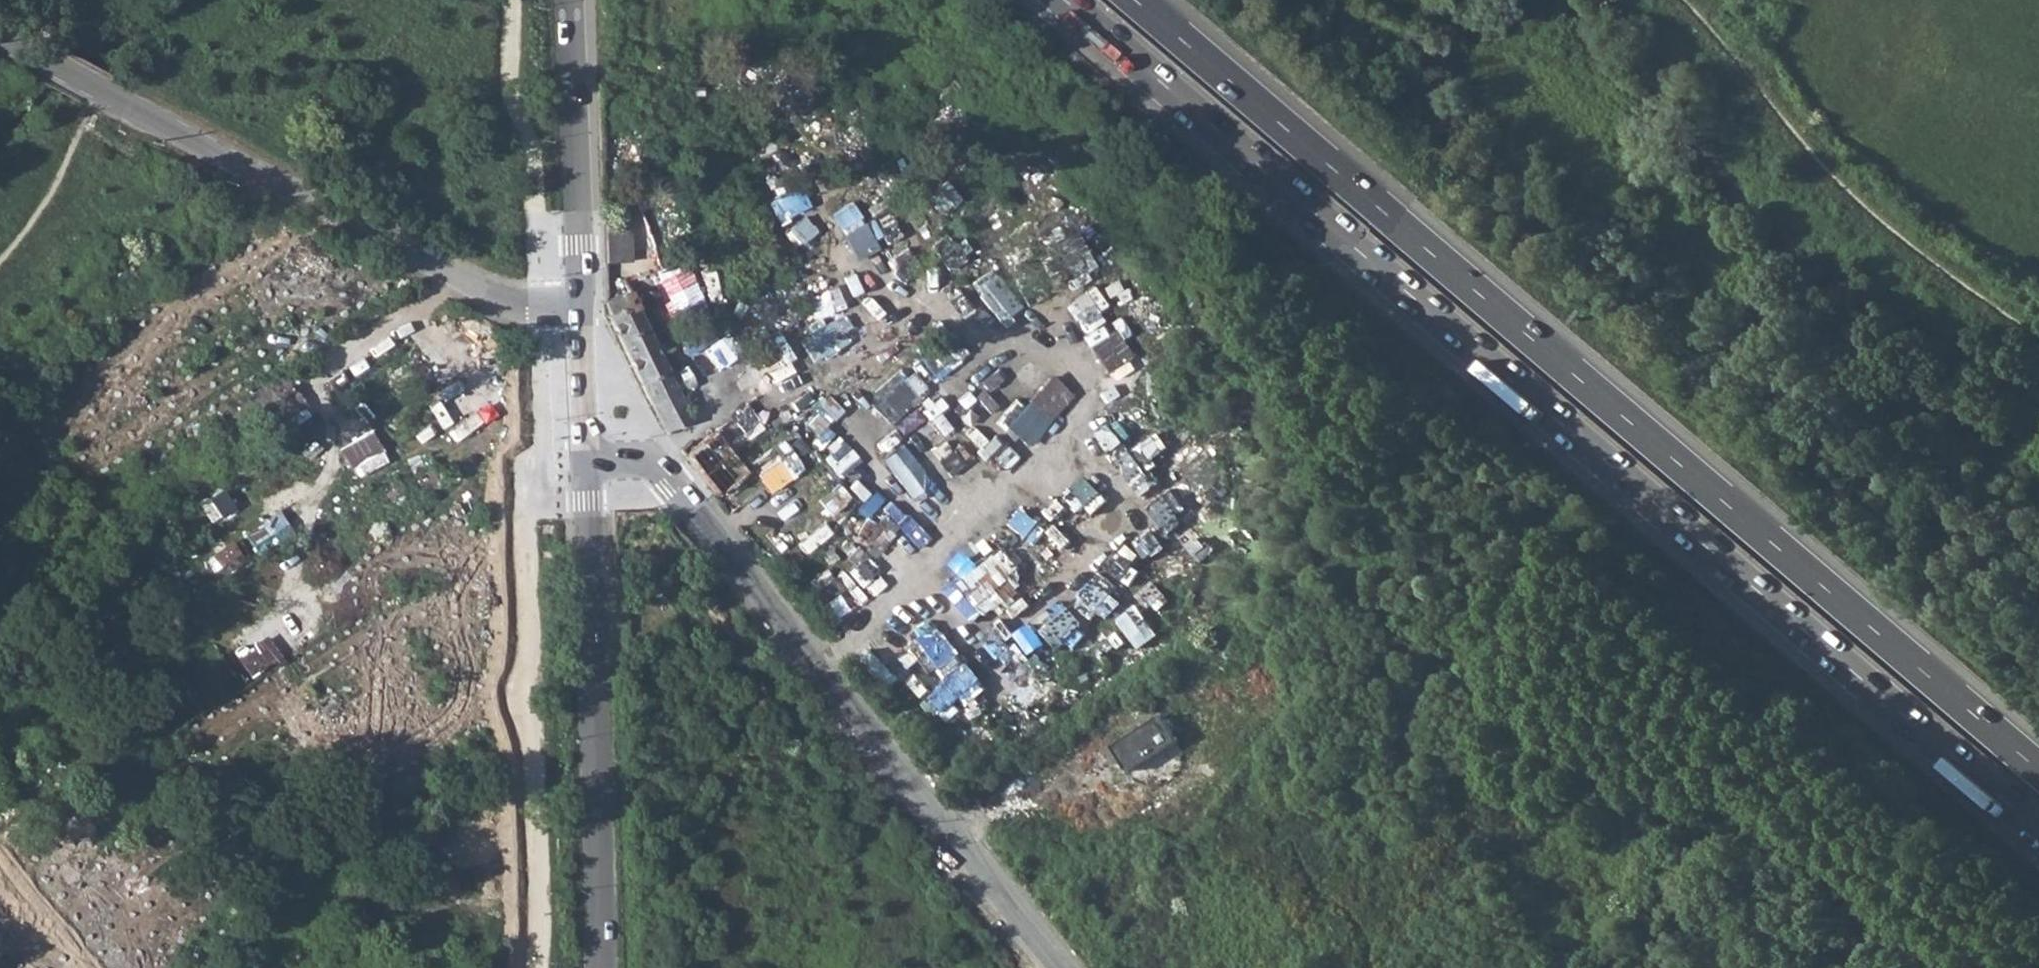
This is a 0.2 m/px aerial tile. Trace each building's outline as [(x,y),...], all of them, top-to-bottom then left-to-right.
[(601,222),(603,261),(630,260),(629,221),(601,222)] [(356,260),(335,270),(323,245),(261,274),(279,312),(362,272),(356,260)] [(605,300),(609,314),(607,315),(651,405),(665,429),(690,417),(665,365),(650,335),(628,290),(605,300)] [(650,335),(665,365),(678,359),(663,329),(650,335)] [(131,362),(110,376),(125,400),(147,386),(131,362)] [(409,370),(415,384),(430,376),(425,363),(409,370)] [(1057,411),(1072,393),(1050,375),(1035,393),(1057,411)] [(285,379),(271,388),(275,395),(277,398),(292,390),(285,379)] [(853,463),(883,432),(862,411),(832,442),(853,463)] [(684,454),(716,494),(745,470),(714,430),(684,454)] [(790,490),(816,466),(794,442),(768,466),(790,490)] [(915,497),(935,481),(903,443),(884,460),(915,497)] [(418,478),(427,491),(441,482),(432,468),(418,478)] [(1071,534),(1106,500),(1085,479),(1072,492),(1060,479),(1014,522),(1036,545),(1060,522),(1071,534)] [(1003,545),(963,577),(992,614),(1032,583),(1003,545)] [(1104,579),(1080,598),(1095,616),(1119,597),(1104,579)] [(1049,658),(1083,625),(1067,608),(1033,641),(1049,658)] [(943,625),(925,638),(952,676),(923,697),(940,720),(987,685),(943,625)] [(1015,712),(1040,694),(1022,669),(997,687),(1015,712)] [(308,747),(348,713),(328,690),(289,724),(308,747)] [(1178,741),(1163,716),(1114,747),(1129,771),(1178,741)] [(127,909),(144,935),(169,918),(151,892),(127,909)] [(15,924),(0,906),(0,937),(15,924)]
